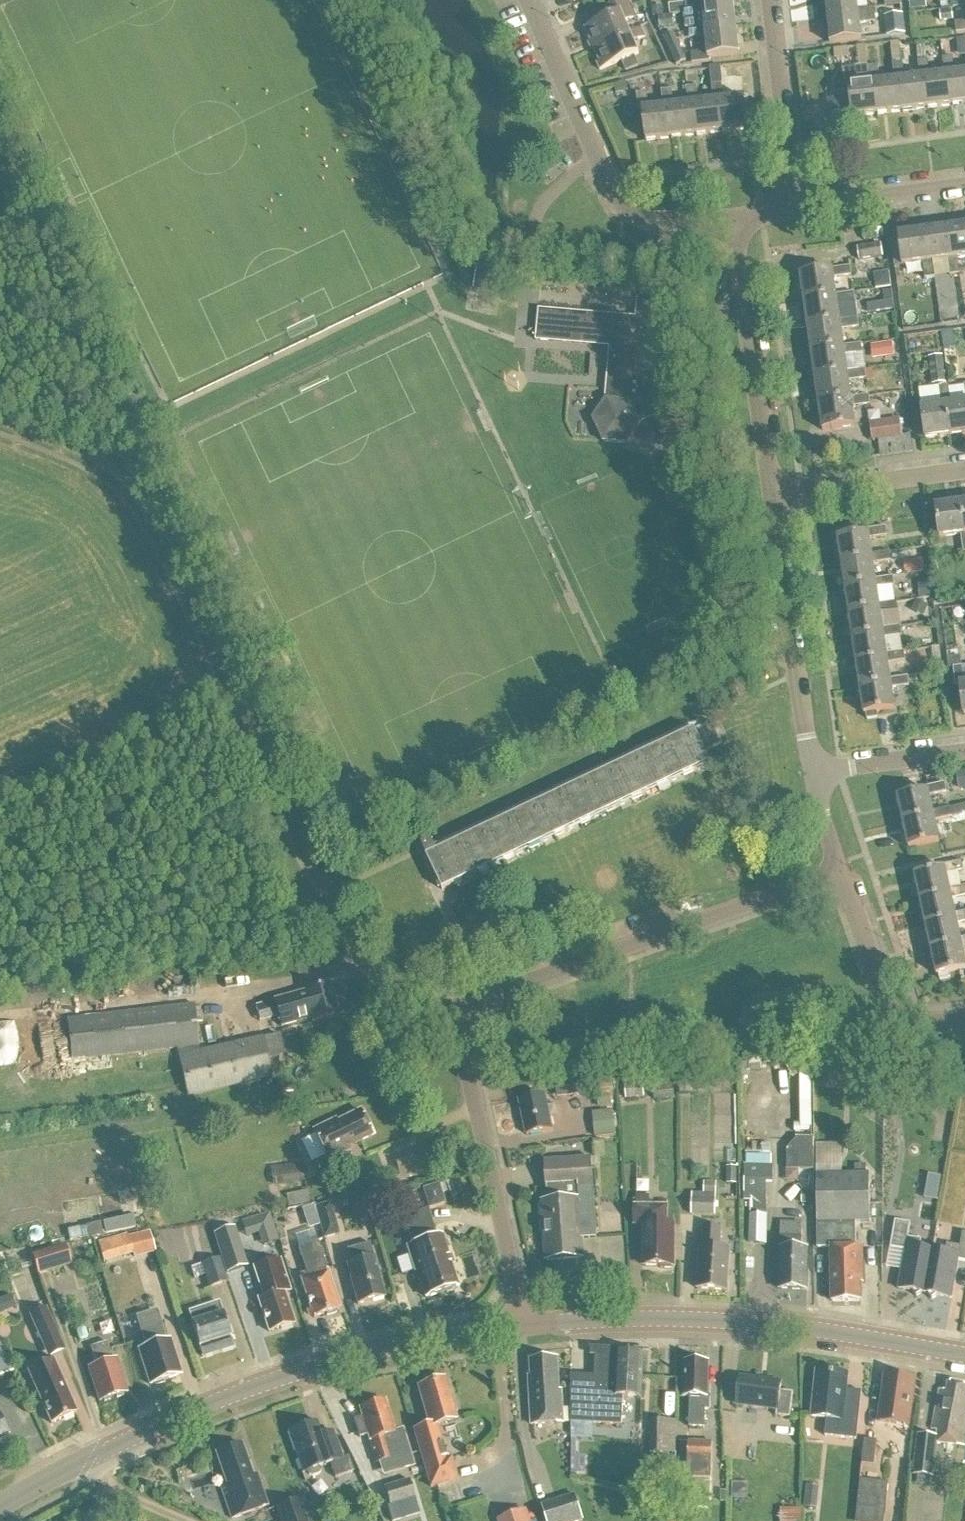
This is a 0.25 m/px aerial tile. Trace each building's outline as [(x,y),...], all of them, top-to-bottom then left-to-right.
[(594,51),(630,35),(629,34),(624,22),(636,17),(629,0),(625,0),(605,9),(610,20),(585,30),(591,43),(588,45),(591,52),(594,51)] [(733,0),(701,0),(701,3),(684,5),(685,15),(702,13),(702,8),(734,4),(733,0)] [(828,19),(859,16),(858,10),(857,0),(825,0),(828,19)] [(902,7),(901,0),(885,0),(885,8),(902,7)] [(926,10),(925,0),(909,0),(910,11),(926,10)] [(953,9),(964,8),(964,0),(952,0),(953,9)] [(736,29),(734,4),(702,8),(702,13),(685,15),(687,29),(688,40),(705,38),(705,33),(736,29)] [(653,18),(665,17),(663,8),(652,9),(653,18)] [(860,20),(875,18),(874,8),(858,10),(859,16),(828,19),(830,45),(862,41),(860,20)] [(941,23),(953,22),(952,12),(940,14),(941,23)] [(660,30),(674,28),(673,17),(659,19),(660,30)] [(906,18),(887,20),(889,41),(908,39),(906,18)] [(954,24),(956,34),(964,33),(964,23),(954,24)] [(633,43),(645,38),(641,29),(629,34),(630,35),(594,51),(599,64),(596,65),(599,72),(638,55),(633,43)] [(739,55),(736,29),(705,33),(705,38),(707,52),(690,54),(692,65),(709,63),(709,59),(739,55)] [(686,62),(674,33),(664,37),(676,66),(686,62)] [(928,61),(926,45),(916,47),(918,62),(928,61)] [(655,65),(666,59),(660,48),(649,54),(655,65)] [(955,74),(953,58),(943,59),(944,74),(949,74),(953,107),(964,106),(964,73),(955,74)] [(949,74),(944,74),(929,76),(928,61),(918,62),(920,78),(924,78),(928,110),(953,107),(949,74)] [(924,78),(920,78),(904,80),(902,64),(892,65),(894,81),(899,81),(902,113),(928,110),(924,78)] [(899,81),(894,81),(880,83),(879,67),(868,68),(870,84),(874,84),(877,116),(902,113),(899,81)] [(870,84),(868,68),(842,72),(845,101),(849,101),(851,119),(877,116),(874,84),(870,84)] [(628,93),(626,83),(614,86),(617,96),(628,93)] [(723,101),(721,85),(711,86),(713,102),(717,102),(721,133),(746,130),(743,99),(723,101)] [(717,102),(713,102),(698,104),(696,88),(686,89),(688,106),(692,105),(696,136),(721,133),(717,102)] [(692,105),(688,106),(673,108),(671,91),(661,92),(663,109),(668,109),(671,139),(696,136),(692,105)] [(668,109),(663,109),(648,111),(646,94),(636,96),(638,114),(643,114),(646,142),(671,139),(668,109)] [(849,101),(845,101),(828,103),(830,121),(851,119),(849,101)] [(948,229),(951,260),(957,259),(964,258),(964,227),(948,229)] [(959,276),(957,259),(951,260),(948,229),(923,231),(927,263),(932,262),(946,261),(948,277),(959,276)] [(864,231),(865,241),(878,240),(876,230),(864,231)] [(934,279),(932,262),(927,263),(923,231),(897,234),(901,267),(922,264),(924,280),(934,279)] [(860,262),(883,258),(881,245),(858,249),(860,262)] [(801,276),(804,302),(836,298),(836,297),(833,280),(852,277),(850,267),(831,270),(831,272),(801,276)] [(876,290),(891,288),(889,273),(874,274),(876,290)] [(854,295),(836,297),(836,298),(804,302),(808,328),(839,324),(839,322),(836,306),(855,303),(854,295)] [(664,413),(653,391),(653,390),(654,384),(654,378),(662,305),(636,303),(635,320),(538,311),(535,342),(612,349),(607,401),(593,421),(603,443),(624,445),(626,447),(634,435),(651,446),(656,437),(648,421),(664,413)] [(953,323),(964,321),(964,319),(964,309),(951,311),(953,323)] [(857,320),(839,322),(839,324),(808,328),(811,353),(843,349),(843,347),(840,331),(858,329),(857,320)] [(871,346),(873,361),(895,358),(893,343),(871,346)] [(860,345),(843,347),(843,349),(811,353),(814,379),(846,375),(846,372),(844,356),(861,354),(860,345)] [(932,387),(946,385),(943,358),(928,360),(932,387)] [(864,370),(846,372),(846,375),(814,379),(817,405),(849,400),(849,399),(847,381),(865,379),(864,370)] [(948,405),(950,405),(947,387),(938,388),(941,406),(921,409),(925,440),(952,436),(948,405)] [(851,408),(869,405),(868,396),(849,399),(849,400),(817,405),(821,431),(823,431),(824,436),(834,435),(834,429),(853,427),(851,408)] [(950,405),(948,405),(952,436),(964,434),(964,403),(950,405)] [(873,442),(903,438),(900,420),(870,424),(873,442)] [(961,505),(934,508),(938,539),(960,536),(963,554),(964,554),(964,535),(961,505)] [(837,540),(841,566),(871,561),(870,556),(868,540),(886,537),(885,528),(866,531),(867,536),(837,540)] [(889,554),(870,556),(871,561),(841,566),(845,591),(875,586),(874,581),(871,565),(890,562),(889,554)] [(923,560),(903,563),(905,576),(925,573),(923,560)] [(892,579),(874,581),(875,586),(845,591),(849,616),(878,611),(877,607),(875,591),(893,588),(892,579)] [(923,618),(929,608),(916,601),(911,612),(923,618)] [(896,604),(877,607),(878,611),(849,616),(853,641),(882,636),(881,632),(879,616),(898,613),(896,604)] [(944,622),(955,621),(953,611),(942,612),(944,622)] [(900,629),(881,632),(882,636),(853,641),(857,666),(886,661),(886,657),(883,641),(901,639),(900,629)] [(904,654),(886,657),(886,661),(857,666),(861,691),(890,686),(889,682),(887,666),(905,663),(904,654)] [(964,685),(962,667),(953,668),(955,687),(959,687),(963,716),(964,716),(964,685)] [(907,679),(889,682),(890,686),(861,691),(864,715),(867,715),(868,721),(878,719),(877,713),(894,711),(890,691),(909,688),(907,679)] [(454,887),(709,765),(704,754),(722,745),(718,735),(712,723),(438,854),(434,845),(432,842),(422,847),(425,854),(439,884),(443,893),(454,887)] [(898,800),(903,825),(934,818),(933,814),(929,797),(947,793),(945,784),(928,788),(929,793),(898,800)] [(935,821),(952,818),(950,810),(933,814),(934,818),(903,825),(908,850),(939,844),(935,821)] [(916,877),(921,903),(950,897),(949,890),(946,875),(964,872),(962,863),(944,867),(945,872),(916,877)] [(949,890),(950,897),(921,903),(926,927),(956,921),(955,916),(952,900),(964,898),(964,887),(949,890)] [(955,916),(956,921),(926,927),(931,952),(961,946),(960,940),(957,925),(964,924),(964,914),(955,916)] [(964,949),(964,939),(960,940),(961,946),(931,952),(936,977),(938,977),(940,982),(950,980),(949,975),(964,971),(964,963),(962,950),(964,949)] [(337,1017),(328,985),(302,992),(302,993),(271,1002),(271,1003),(253,1008),(257,1023),(275,1018),(278,1028),(309,1019),(311,1024),(337,1017)] [(111,1057),(176,1050),(188,1101),(272,1082),(268,1063),(285,1059),(280,1037),(264,1041),(263,1039),(197,1054),(192,1006),(64,1021),(64,1022),(52,1023),(51,1019),(31,1022),(38,1082),(87,1077),(87,1075),(113,1072),(111,1057)] [(682,1068),(683,1094),(696,1094),(695,1067),(682,1068)] [(700,1092),(722,1091),(722,1077),(700,1078),(700,1092)] [(675,1079),(654,1080),(655,1101),(676,1099),(675,1079)] [(555,1083),(555,1087),(556,1098),(585,1096),(583,1080),(555,1083)] [(644,1084),(624,1086),(626,1101),(645,1099),(644,1084)] [(598,1109),(613,1108),(611,1092),(597,1093),(598,1109)] [(868,1095),(860,1108),(870,1115),(879,1102),(868,1095)] [(527,1136),(552,1131),(545,1096),(520,1101),(527,1136)] [(596,1139),(615,1136),(613,1112),(593,1114),(596,1139)] [(348,1148),(370,1137),(358,1113),(335,1124),(334,1122),(313,1133),(328,1163),(350,1152),(348,1148)] [(798,1126),(798,1134),(813,1133),(812,1125),(798,1126)] [(814,1140),(797,1139),(797,1141),(796,1171),(800,1171),(814,1171),(814,1140)] [(735,1152),(727,1152),(727,1164),(735,1164),(735,1152)] [(583,1239),(597,1239),(593,1157),(545,1160),(546,1189),(548,1189),(549,1200),(542,1200),(545,1261),(584,1259),(583,1239)] [(390,1161),(391,1180),(425,1178),(424,1158),(390,1161)] [(271,1169),(274,1187),(307,1182),(304,1164),(271,1169)] [(775,1168),(745,1167),(745,1196),(767,1196),(767,1181),(775,1182),(775,1168)] [(728,1185),(737,1185),(737,1169),(728,1169),(728,1185)] [(869,1177),(818,1178),(818,1249),(831,1249),(857,1249),(857,1225),(870,1225),(869,1177)] [(705,1195),(693,1194),(692,1216),(716,1217),(717,1184),(705,1183),(705,1195)] [(429,1208),(446,1205),(442,1184),(425,1188),(429,1208)] [(802,1193),(802,1205),(812,1205),(812,1193),(802,1193)] [(286,1196),(288,1209),(309,1206),(307,1194),(286,1196)] [(667,1226),(666,1208),(649,1208),(649,1198),(635,1197),(635,1208),(634,1208),(634,1226),(644,1226),(644,1268),(674,1268),(673,1226),(667,1226)] [(371,1202),(374,1213),(384,1211),(380,1200),(371,1202)] [(768,1204),(750,1204),(749,1246),(767,1247),(768,1204)] [(325,1239),(339,1235),(331,1205),(317,1208),(325,1239)] [(355,1224),(369,1220),(365,1205),(351,1209),(355,1224)] [(274,1228),(290,1224),(286,1210),(271,1215),(274,1228)] [(426,1300),(443,1294),(446,1296),(451,1294),(453,1291),(457,1290),(450,1268),(453,1265),(451,1258),(447,1258),(442,1242),(437,1243),(427,1211),(403,1218),(412,1246),(406,1248),(414,1273),(417,1272),(426,1300)] [(925,1295),(933,1252),(920,1250),(922,1241),(908,1239),(911,1225),(896,1222),(891,1249),(906,1252),(899,1290),(913,1293),(917,1299),(922,1295),(925,1295)] [(806,1292),(808,1249),(801,1249),(802,1225),(780,1224),(778,1291),(806,1292)] [(67,1233),(69,1242),(88,1238),(88,1239),(102,1236),(100,1225),(86,1227),(86,1229),(79,1230),(67,1233)] [(726,1293),(730,1251),(719,1250),(721,1229),(703,1227),(701,1249),(700,1248),(696,1290),(726,1293)] [(218,1235),(230,1273),(249,1266),(237,1228),(218,1235)] [(150,1232),(128,1238),(132,1255),(134,1260),(155,1254),(150,1232)] [(964,1263),(964,1234),(963,1234),(961,1248),(947,1246),(946,1254),(933,1252),(925,1295),(928,1296),(932,1301),(938,1297),(952,1300),(959,1261),(964,1263)] [(128,1235),(99,1243),(104,1263),(132,1255),(128,1238),(128,1235)] [(300,1277),(313,1319),(326,1315),(327,1317),(336,1314),(336,1312),(339,1311),(326,1271),(327,1271),(318,1242),(298,1248),(306,1274),(300,1277)] [(350,1264),(346,1265),(357,1306),(384,1299),(370,1244),(347,1250),(350,1264)] [(38,1275),(70,1266),(64,1246),(33,1256),(38,1275)] [(864,1249),(857,1249),(831,1249),(832,1303),(861,1303),(861,1286),(864,1286),(864,1249)] [(219,1260),(200,1266),(204,1277),(208,1290),(227,1284),(219,1260)] [(29,1261),(20,1264),(22,1271),(31,1269),(29,1261)] [(268,1334),(294,1326),(283,1292),(277,1294),(270,1272),(257,1277),(264,1298),(258,1300),(268,1334)] [(219,1304),(190,1313),(193,1325),(191,1325),(201,1359),(233,1349),(219,1304)] [(29,1317),(48,1359),(66,1352),(47,1309),(29,1317)] [(146,1349),(138,1351),(150,1386),(153,1385),(155,1387),(162,1385),(164,1382),(181,1376),(170,1341),(166,1343),(161,1326),(141,1333),(146,1349)] [(87,1339),(85,1331),(82,1330),(77,1331),(76,1334),(78,1342),(81,1343),(86,1342),(87,1339)] [(90,1369),(100,1401),(103,1400),(103,1402),(109,1401),(108,1399),(118,1396),(119,1397),(124,1396),(123,1394),(126,1393),(116,1360),(112,1361),(107,1343),(90,1348),(96,1367),(90,1369)] [(642,1400),(645,1354),(591,1350),(591,1358),(597,1359),(595,1378),(575,1377),(572,1425),(623,1428),(625,1399),(642,1400)] [(9,1373),(0,1355),(0,1377),(9,1373)] [(532,1426),(564,1424),(562,1392),(560,1392),(558,1360),(532,1362),(533,1394),(531,1394),(532,1426)] [(711,1411),(711,1397),(708,1397),(709,1364),(703,1364),(703,1362),(692,1362),(692,1364),(686,1363),(686,1398),(691,1398),(690,1422),(691,1423),(691,1428),(706,1428),(706,1423),(706,1411),(711,1411)] [(74,1417),(51,1363),(30,1372),(39,1394),(34,1396),(48,1428),(74,1417)] [(845,1406),(848,1376),(816,1373),(811,1418),(826,1420),(824,1438),(857,1441),(860,1407),(845,1406)] [(909,1427),(915,1386),(906,1384),(907,1379),(903,1379),(904,1376),(894,1375),(893,1377),(889,1377),(887,1392),(884,1392),(879,1423),(909,1427)] [(781,1394),(782,1386),(753,1383),(753,1380),(745,1379),(745,1382),(741,1381),(737,1406),(778,1412),(777,1419),(791,1421),(794,1395),(781,1394)] [(454,1415),(457,1414),(455,1406),(452,1407),(444,1381),(418,1389),(430,1428),(415,1432),(430,1486),(451,1480),(435,1426),(456,1420),(454,1415)] [(940,1391),(932,1431),(938,1432),(937,1437),(918,1435),(914,1476),(919,1477),(918,1487),(932,1488),(933,1479),(935,1479),(939,1445),(964,1448),(964,1444),(964,1387),(950,1384),(948,1393),(940,1391)] [(385,1402),(360,1410),(362,1419),(354,1421),(360,1439),(368,1437),(377,1465),(391,1461),(394,1470),(412,1464),(402,1432),(395,1434),(385,1402)] [(447,1447),(462,1443),(457,1421),(441,1425),(447,1447)] [(676,1454),(676,1422),(651,1422),(650,1454),(676,1454)] [(320,1469),(330,1465),(335,1481),(354,1474),(348,1458),(342,1461),(333,1433),(322,1437),(318,1424),(288,1434),(302,1475),(307,1473),(308,1476),(311,1478),(319,1475),(321,1471),(320,1469)] [(586,1475),(586,1457),(577,1457),(577,1440),(571,1440),(572,1477),(577,1477),(577,1475),(586,1475)] [(875,1466),(877,1442),(865,1441),(863,1465),(875,1466)] [(686,1477),(687,1443),(680,1443),(679,1477),(686,1477)] [(713,1444),(689,1443),(688,1479),(712,1480),(713,1444)] [(236,1520),(268,1507),(257,1476),(253,1478),(242,1446),(216,1455),(229,1486),(223,1489),(236,1520)] [(390,1508),(415,1500),(409,1481),(384,1489),(390,1508)] [(710,1509),(711,1481),(680,1481),(679,1508),(710,1509)] [(889,1484),(861,1481),(857,1520),(885,1520),(889,1484)] [(819,1488),(806,1487),(804,1508),(817,1509),(819,1488)] [(545,1520),(583,1520),(575,1496),(541,1506),(545,1520)] [(275,1508),(280,1520),(307,1520),(299,1499),(275,1508)] [(802,1510),(780,1510),(781,1520),(802,1520),(802,1510)] [(498,1520),(531,1520),(527,1511),(498,1520)]
